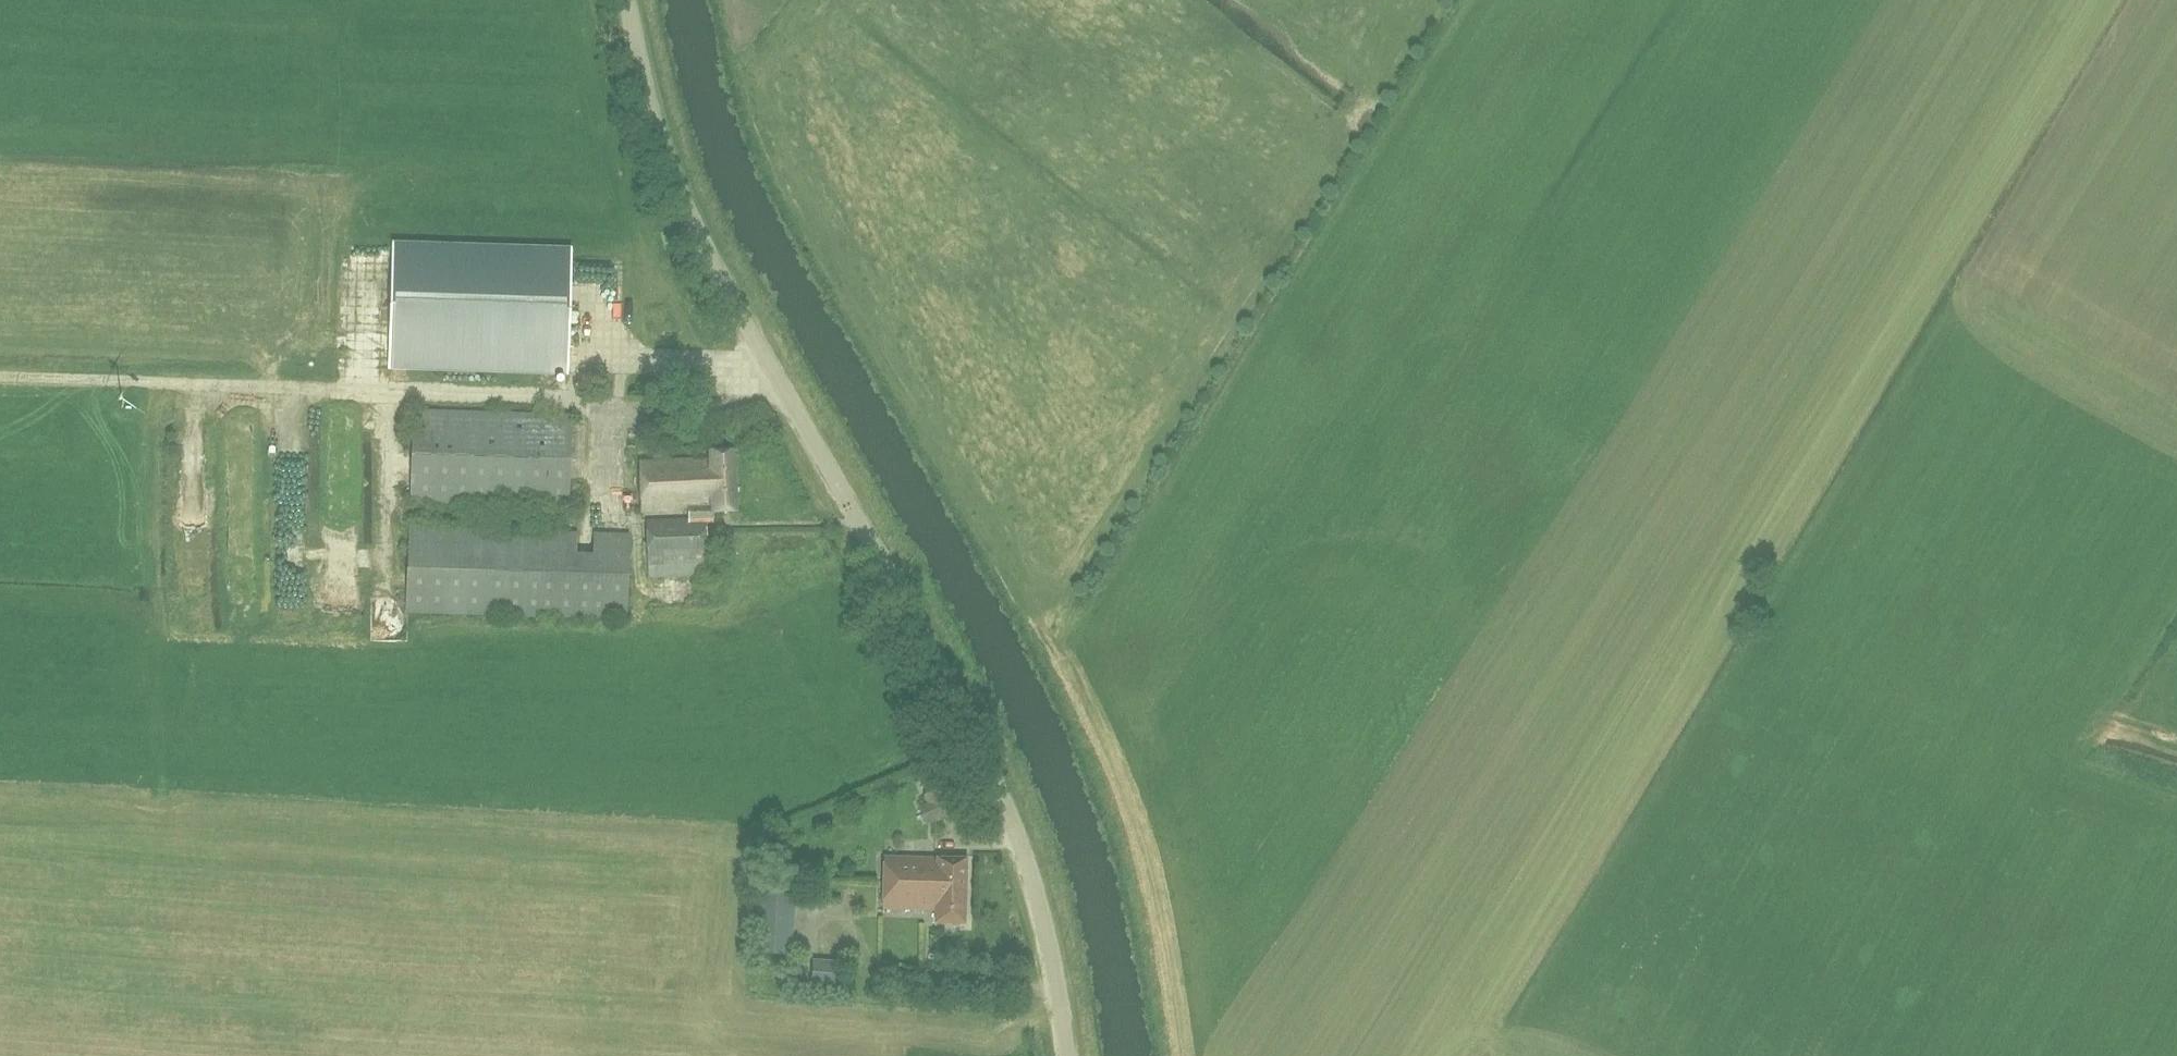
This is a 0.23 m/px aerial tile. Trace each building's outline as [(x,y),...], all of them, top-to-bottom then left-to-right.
[(567,372),(571,252),(394,246),(390,366),(567,372)] [(571,415),(415,410),(412,502),(568,507),(571,415)] [(709,459),(639,462),(641,511),(688,509),(688,519),(646,521),(649,577),(707,575),(706,557),(715,557),(714,544),(706,545),(705,519),(713,519),(713,513),(736,512),(734,451),(709,452),(709,459)] [(577,533),(410,528),(407,612),(626,619),(628,534),(593,533),(593,554),(576,553),(577,533)] [(945,788),(925,796),(935,820),(955,812),(945,788)] [(965,895),(965,890),(966,858),(884,857),(883,883),(883,887),(932,888),(932,895),(965,895)] [(791,955),(796,884),(760,882),(755,953),(791,955)] [(936,922),(964,923),(965,895),(932,895),(932,888),(883,887),(882,909),(936,910),(936,922)] [(819,988),(843,990),(845,964),(821,962),(819,988)]
